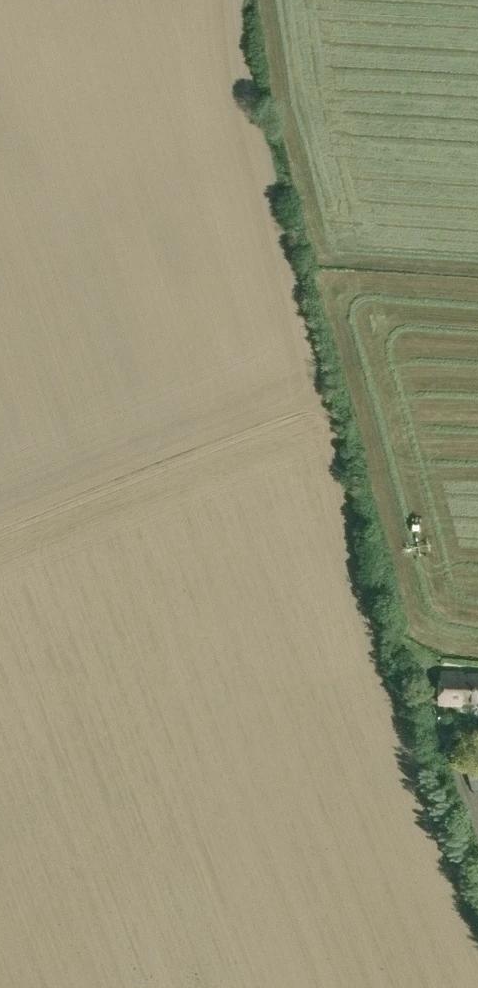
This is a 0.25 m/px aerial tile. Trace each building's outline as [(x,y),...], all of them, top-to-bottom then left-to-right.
[(444,671),(442,705),(462,706),(462,702),(477,703),(477,676),(465,675),(465,672),(444,671)] [(469,772),(475,795),(477,794),(477,752),(462,756),(467,772),(469,772)]
